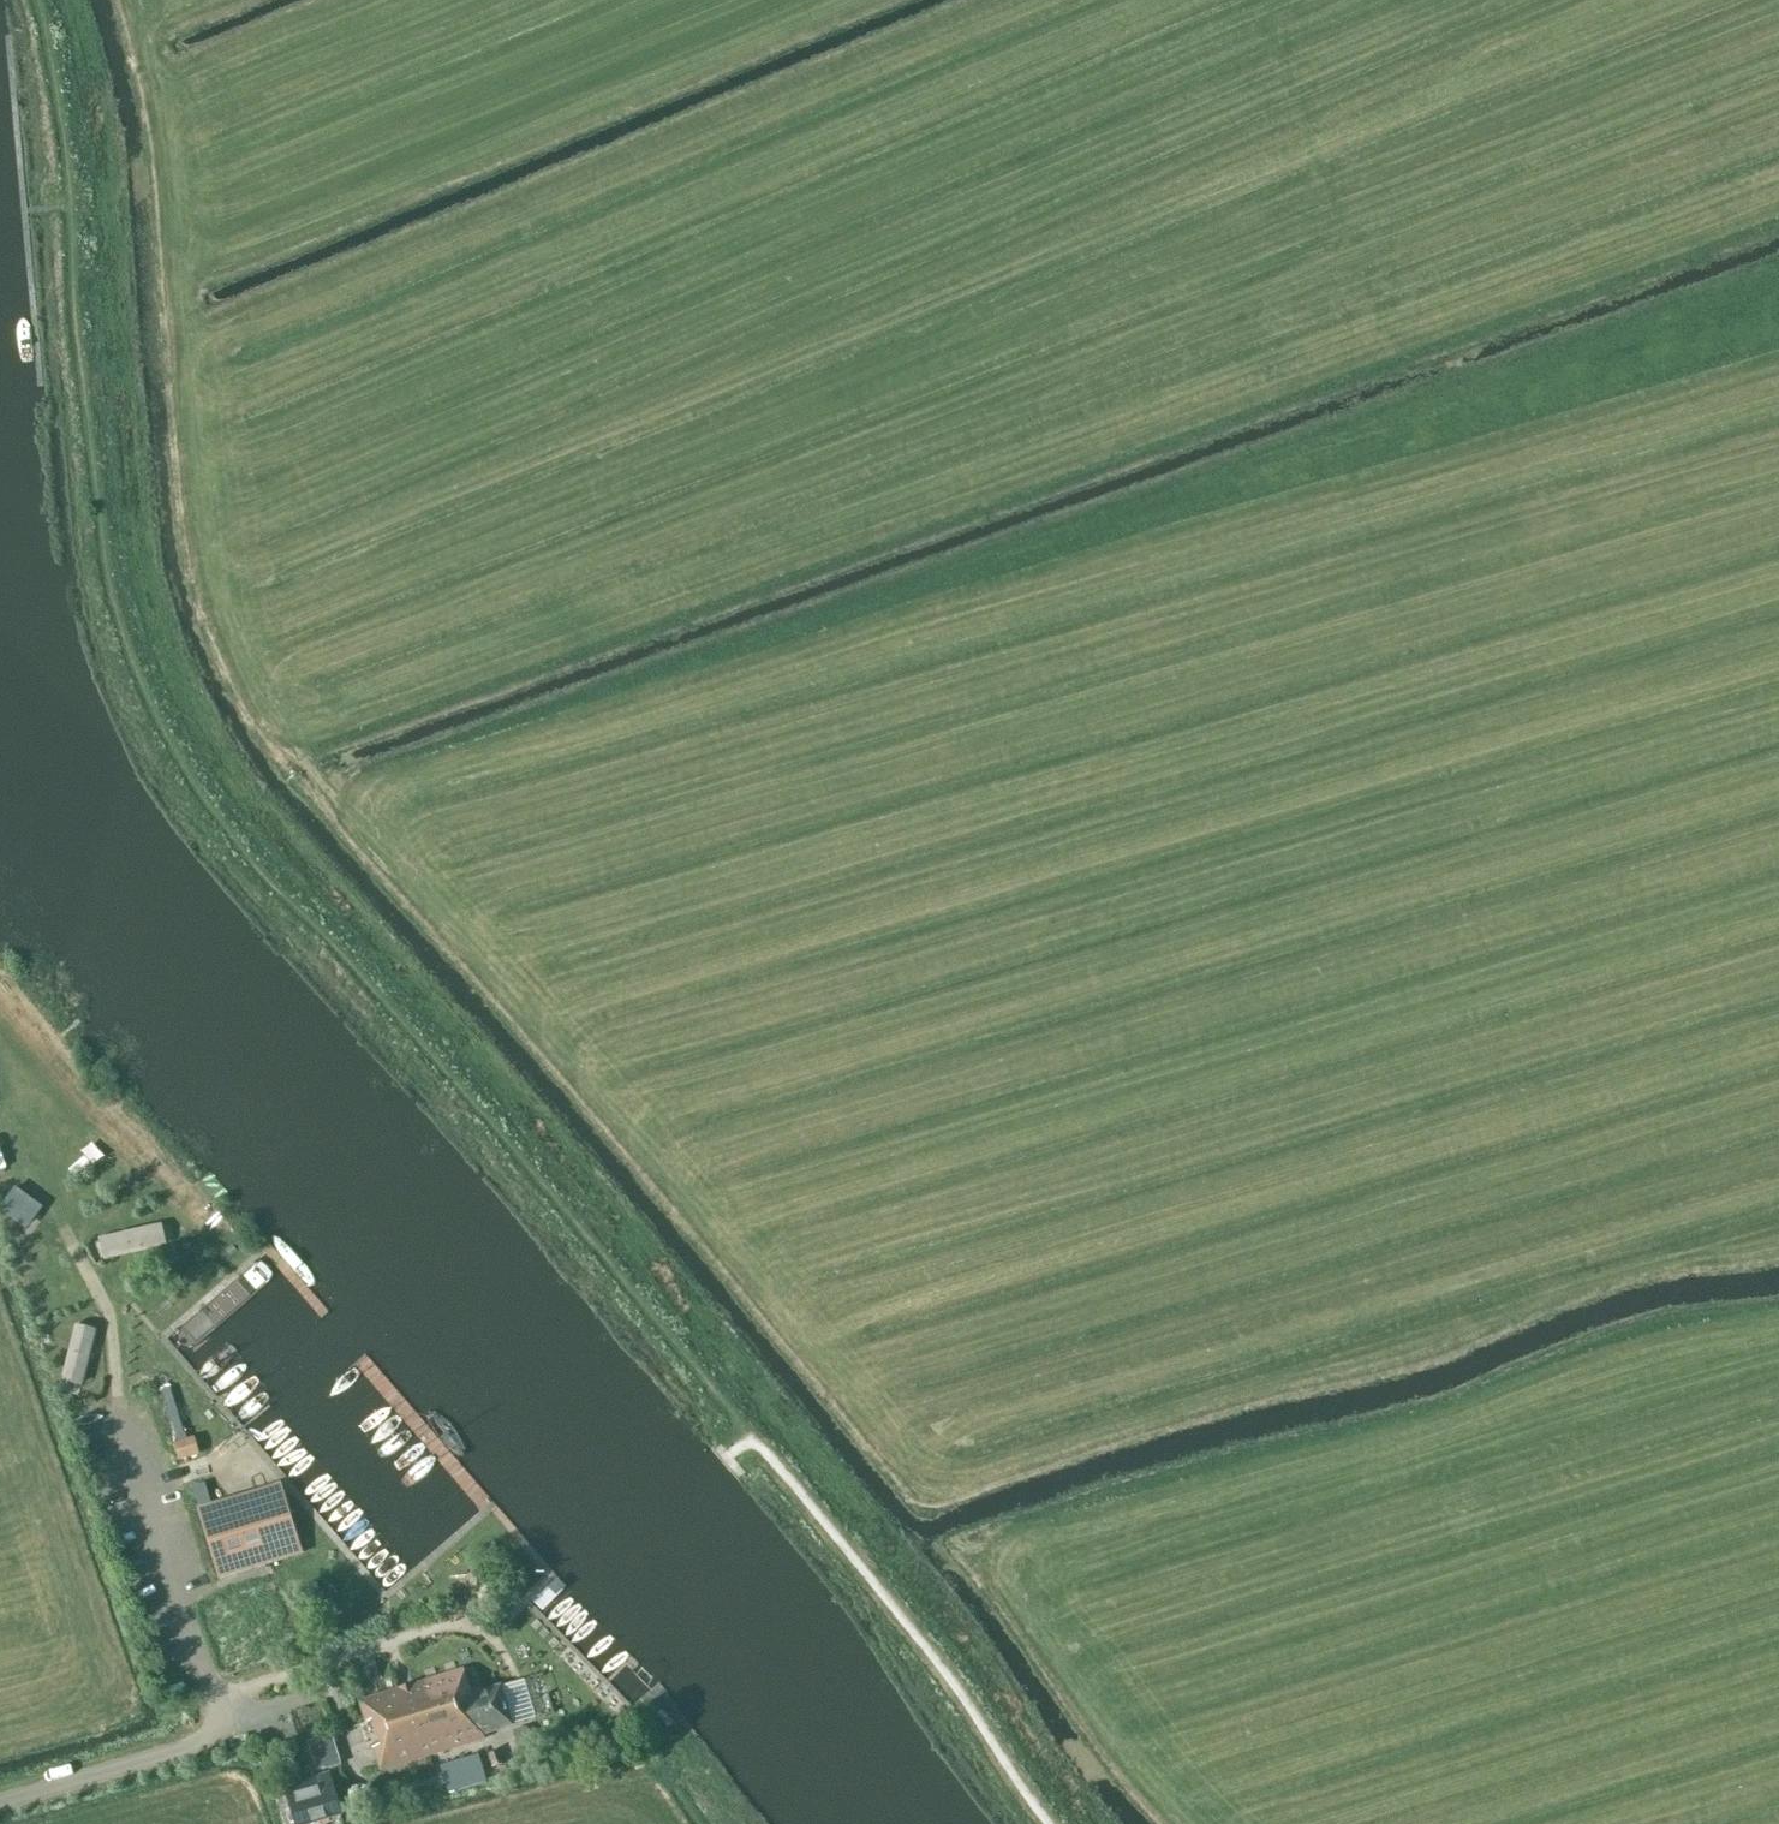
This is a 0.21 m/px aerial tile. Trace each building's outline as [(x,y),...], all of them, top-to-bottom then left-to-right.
[(99,1131),(77,1152),(84,1160),(106,1139),(99,1131)] [(196,1453),(193,1441),(178,1446),(181,1458),(196,1453)] [(186,1480),(213,1470),(206,1452),(180,1462),(186,1480)] [(283,1483),(195,1510),(217,1579),(304,1552),(283,1483)] [(469,1697),(462,1672),(359,1700),(379,1771),(482,1743),(480,1736),(511,1727),(500,1688),(469,1697)] [(336,1734),(310,1739),(316,1771),(342,1766),(336,1734)] [(478,1754),(440,1766),(449,1794),(487,1782),(478,1754)] [(312,1782),(292,1787),(295,1797),(287,1799),(295,1823),(306,1823),(338,1815),(330,1786),(315,1790),(312,1782)]
